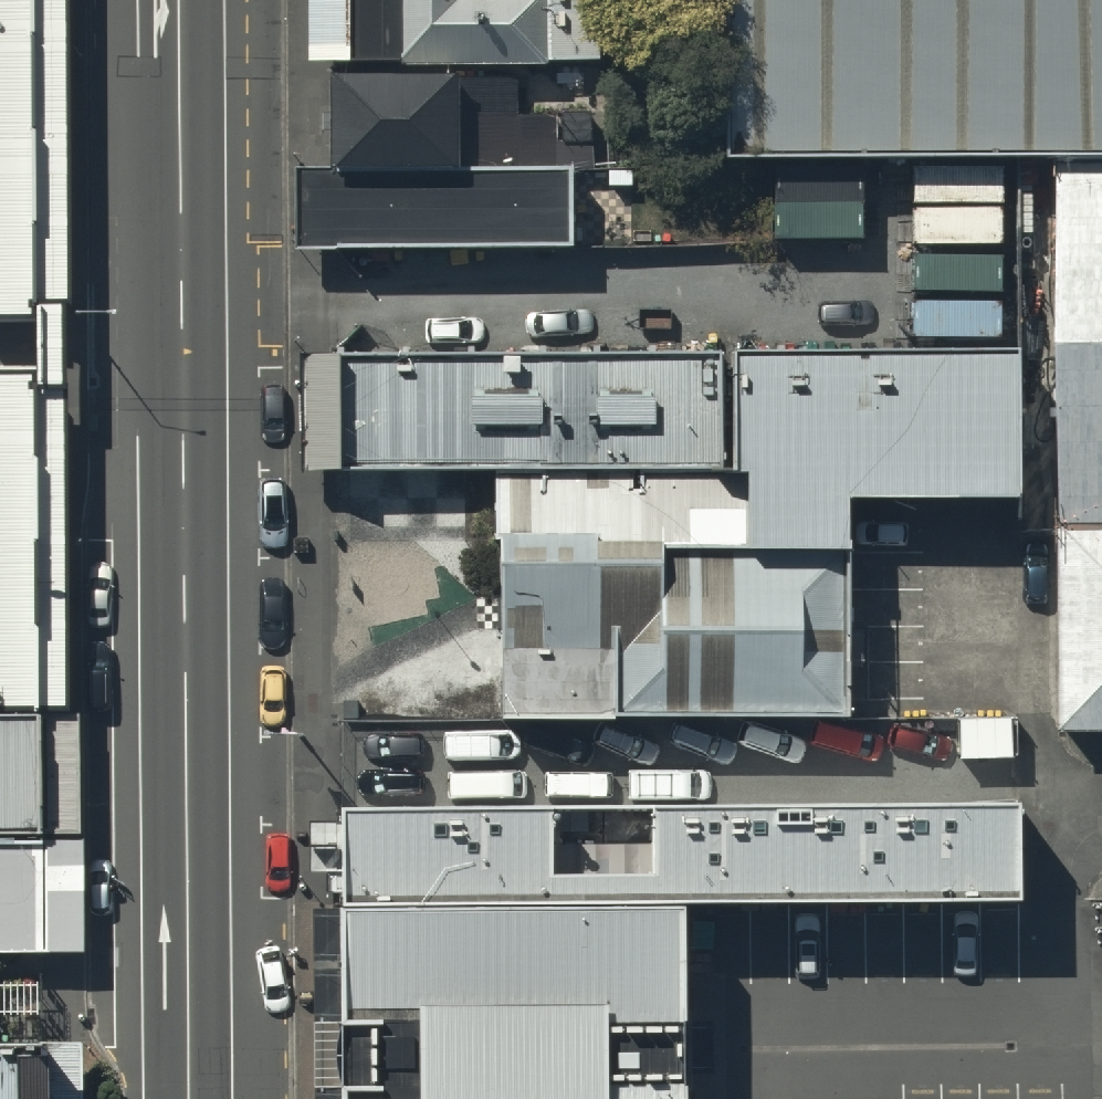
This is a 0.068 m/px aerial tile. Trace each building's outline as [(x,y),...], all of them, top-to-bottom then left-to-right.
[(35,311),(36,0),(0,0),(0,311),(35,311)] [(343,86),(585,85),(584,0),(343,0),(343,86)] [(726,183),(1101,180),(1101,0),(725,0),(726,183)] [(503,104),(320,105),(321,189),(504,188),(503,104)] [(1060,197),(1061,532),(1061,545),(1101,545),(1101,196),(1060,197)] [(922,242),(775,243),(775,308),(923,307),(922,242)] [(1015,353),(733,355),(733,478),(746,478),(748,554),(850,556),(851,503),(1015,505),(1015,353)] [(41,702),(40,368),(0,368),(0,702),(41,702)] [(714,381),(325,383),(325,492),(714,490),(714,381)] [(1063,550),(1063,716),(1064,749),(1101,749),(1101,550),(1063,550)] [(840,577),(324,580),(325,735),(841,732),(840,577)] [(0,722),(0,841),(51,841),(51,722),(0,722)] [(1012,830),(617,832),(617,917),(1013,915),(1012,830)] [(594,834),(324,835),(325,920),(594,918),(594,834)] [(0,841),(0,960),(51,960),(51,841),(0,841)] [(327,940),(327,1098),(563,1098),(562,939),(327,940)] [(570,979),(570,1098),(701,1098),(700,979),(570,979)] [(0,1057),(0,1098),(50,1098),(50,1056),(0,1057)]
